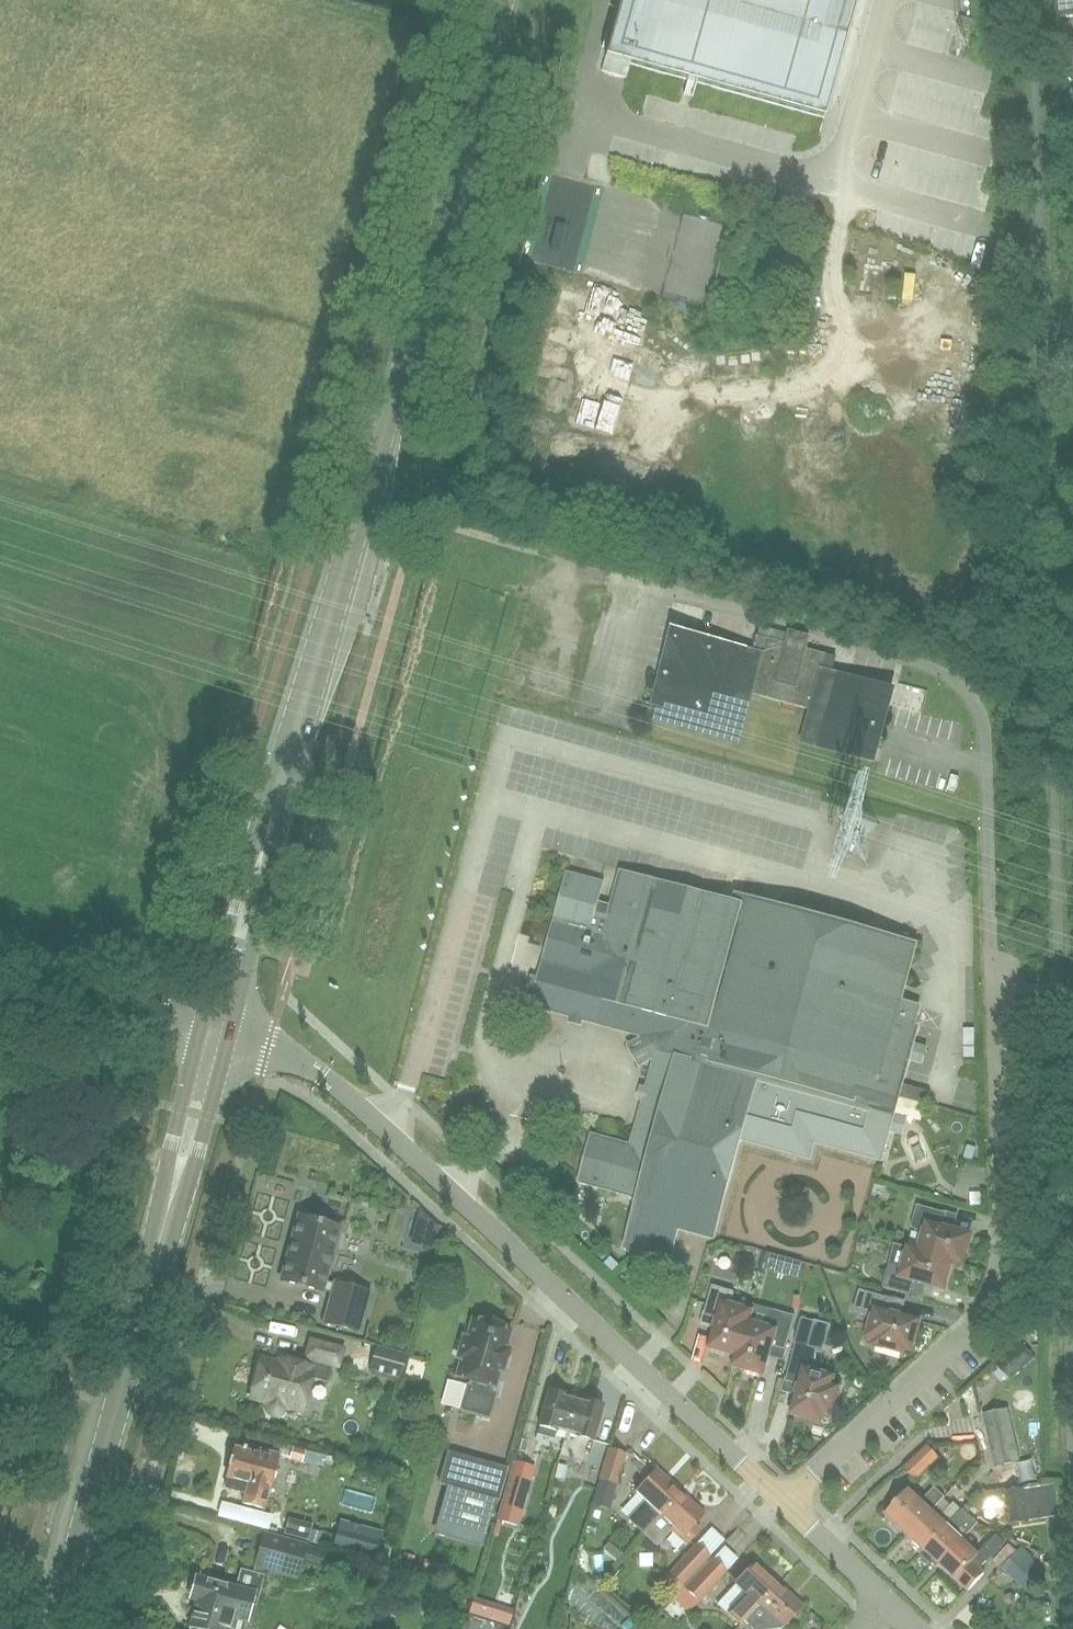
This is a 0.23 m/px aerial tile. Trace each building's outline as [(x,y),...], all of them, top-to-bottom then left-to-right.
[(615,31),(609,29),(604,45),(611,47),(603,70),(627,77),(631,63),(825,117),(857,0),(624,0),(615,31)] [(1058,20),(1072,18),(1072,0),(1056,0),(1058,20)] [(962,16),(959,27),(970,30),(973,19),(962,16)] [(875,760),(894,690),(832,673),(837,656),(759,635),(754,652),(675,630),(651,718),(739,742),(752,693),(813,710),(805,741),(875,760)] [(680,783),(691,765),(656,744),(642,766),(659,776),(662,772),(680,783)] [(919,1005),(899,1000),(914,946),(738,898),(737,902),(623,871),(610,917),(597,913),(605,882),(569,872),(559,906),(533,1003),(644,1034),(658,1057),(633,1147),(593,1136),(581,1179),(624,1191),(625,1187),(642,1192),(627,1248),(668,1259),(676,1227),(713,1237),(740,1137),(809,1156),(815,1136),(823,1138),(822,1142),(881,1158),(889,1127),(896,1129),(899,1118),(893,1116),(909,1056),(915,1058),(919,1046),(908,1043),(919,1005)] [(963,1028),(964,1046),(975,1046),(974,1028),(963,1028)] [(975,1046),(964,1046),(964,1058),(975,1057),(975,1046)] [(902,1097),(927,1104),(931,1092),(906,1084),(902,1097)] [(967,1144),(964,1156),(973,1158),(976,1147),(967,1144)] [(526,1176),(513,1164),(506,1172),(518,1184),(526,1176)] [(953,1260),(964,1263),(967,1253),(966,1253),(971,1234),(943,1226),(947,1212),(918,1204),(911,1226),(924,1233),(921,1244),(920,1244),(919,1249),(919,1250),(953,1259),(953,1260)] [(439,1229),(419,1210),(412,1240),(435,1246),(439,1229)] [(300,1216),(283,1280),(322,1290),(322,1289),(333,1292),(325,1321),(359,1330),(369,1291),(336,1282),(335,1282),(325,1280),(339,1226),(300,1216)] [(859,1235),(857,1244),(862,1245),(867,1242),(868,1237),(859,1235)] [(919,1249),(908,1246),(906,1252),(907,1252),(904,1264),(889,1263),(883,1285),(913,1293),(916,1279),(945,1287),(951,1264),(952,1264),(953,1260),(953,1259),(919,1250),(919,1249)] [(735,1366),(751,1310),(745,1308),(745,1309),(733,1306),(734,1291),(712,1285),(704,1314),(719,1318),(711,1347),(734,1353),(738,1355),(735,1366)] [(860,1288),(854,1309),(873,1319),(870,1331),(869,1331),(867,1337),(877,1339),(876,1344),(903,1351),(904,1347),(912,1349),(914,1345),(913,1345),(919,1322),(891,1315),(896,1298),(860,1288)] [(752,1310),(751,1310),(735,1366),(745,1368),(764,1373),(772,1345),(786,1349),(795,1315),(774,1309),(765,1326),(753,1323),(753,1322),(749,1321),(752,1310)] [(820,1321),(802,1316),(795,1341),(797,1342),(786,1380),(800,1384),(793,1412),(818,1419),(817,1419),(821,1421),(824,1412),(831,1414),(839,1387),(831,1385),(834,1375),(828,1373),(827,1374),(816,1371),(817,1351),(813,1350),(820,1321)] [(461,1408),(460,1409),(489,1417),(496,1394),(490,1392),(492,1385),(494,1385),(499,1368),(503,1369),(508,1350),(504,1349),(509,1331),(504,1330),(492,1323),(479,1322),(473,1321),(468,1339),(464,1338),(459,1357),(463,1358),(458,1375),(472,1379),(470,1386),(469,1386),(462,1408),(461,1408)] [(360,1354),(383,1358),(387,1334),(364,1330),(360,1354)] [(311,1340),(304,1363),(282,1357),(280,1363),(261,1358),(251,1395),(268,1400),(267,1405),(268,1409),(271,1413),(276,1414),(281,1413),(284,1409),(286,1405),(303,1410),(312,1377),(328,1381),(332,1364),(339,1366),(343,1348),(311,1340)] [(974,1404),(1001,1381),(991,1370),(964,1393),(974,1404)] [(567,1431),(576,1399),(567,1397),(568,1394),(549,1390),(540,1426),(558,1431),(558,1429),(567,1431)] [(576,1399),(567,1431),(577,1434),(577,1435),(594,1440),(603,1404),(586,1400),(585,1401),(576,1399)] [(996,1465),(1020,1459),(1008,1408),(984,1414),(996,1465)] [(306,1449),(293,1445),(289,1458),(302,1462),(306,1449)] [(905,1466),(916,1478),(939,1457),(928,1445),(905,1466)] [(229,1478),(226,1489),(245,1494),(243,1501),(264,1507),(279,1454),(259,1449),(258,1453),(245,1450),(246,1447),(243,1446),(243,1449),(235,1446),(227,1477),(229,1478)] [(609,1448),(599,1479),(618,1485),(628,1453),(609,1448)] [(450,1486),(440,1521),(485,1534),(495,1499),(498,1500),(507,1468),(449,1452),(448,1453),(451,1454),(443,1483),(440,1482),(439,1483),(450,1486)] [(514,1463),(499,1517),(518,1522),(534,1469),(514,1463)] [(559,1463),(556,1476),(564,1478),(567,1465),(559,1463)] [(997,1472),(1001,1488),(1019,1484),(1015,1466),(1005,1469),(1005,1470),(997,1472)] [(643,1533),(681,1492),(656,1469),(635,1492),(644,1500),(628,1519),(643,1533)] [(921,1500),(909,1489),(886,1514),(910,1536),(933,1511),(944,1499),(946,1497),(934,1486),(921,1500)] [(1024,1486),(1006,1489),(1012,1524),(1029,1521),(1024,1486)] [(681,1492),(643,1533),(657,1546),(672,1530),(687,1543),(700,1529),(694,1523),(704,1513),(681,1492)] [(972,1500),(977,1518),(1000,1511),(995,1494),(972,1500)] [(910,1536),(924,1550),(962,1510),(954,1502),(951,1505),(944,1499),(933,1511),(910,1536)] [(962,1510),(924,1550),(921,1554),(931,1562),(934,1559),(939,1564),(962,1539),(977,1523),(963,1509),(962,1510)] [(313,1524),(289,1518),(284,1534),(309,1540),(313,1524)] [(385,1533),(361,1526),(359,1535),(338,1529),(333,1546),(378,1558),(385,1533)] [(313,1529),(310,1540),(320,1543),(323,1531),(313,1529)] [(265,1532),(256,1566),(297,1577),(300,1563),(305,1543),(265,1532)] [(962,1539),(939,1564),(968,1591),(986,1571),(981,1567),(990,1558),(991,1559),(1007,1543),(997,1534),(989,1543),(988,1542),(978,1553),(962,1539)] [(611,1542),(605,1549),(618,1560),(624,1553),(611,1542)] [(711,1556),(698,1543),(669,1574),(683,1587),(711,1556)] [(1009,1544),(994,1560),(1003,1569),(1018,1552),(1009,1544)] [(403,1552),(399,1563),(410,1567),(414,1555),(403,1552)] [(727,1571),(713,1558),(684,1588),(699,1602),(727,1571)] [(727,1613),(741,1625),(744,1621),(779,1583),(756,1561),(735,1584),(744,1593),(727,1613)] [(190,1628),(233,1628),(236,1619),(247,1622),(253,1601),(255,1593),(259,1594),(264,1575),(241,1569),(236,1588),(197,1577),(196,1580),(192,1583),(190,1592),(192,1595),(191,1599),(198,1601),(190,1628)] [(744,1621),(754,1628),(777,1628),(782,1628),(803,1605),(779,1583),(744,1621)]
